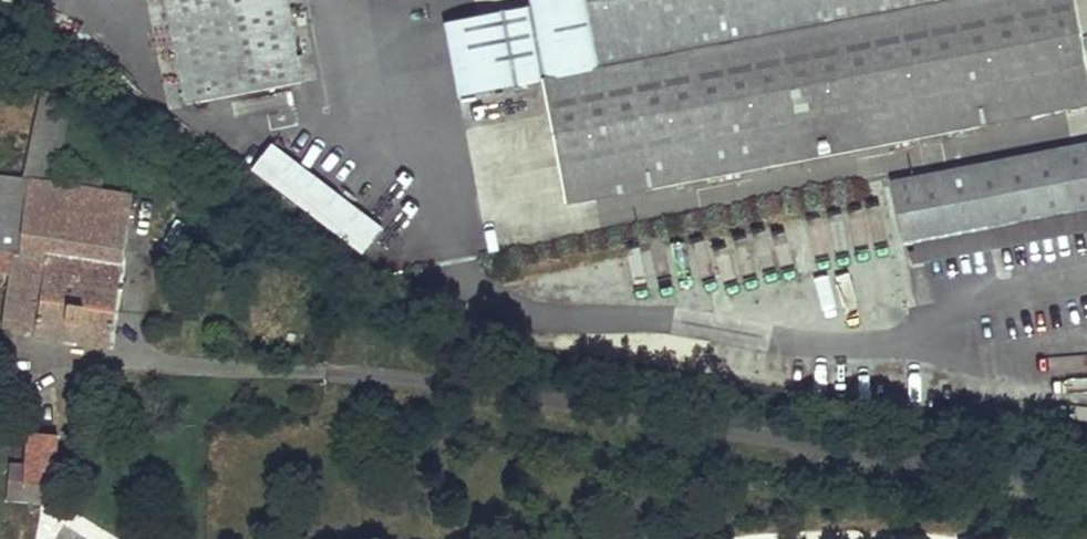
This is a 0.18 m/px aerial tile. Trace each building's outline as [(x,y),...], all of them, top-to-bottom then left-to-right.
[(186,103),(300,81),(285,0),(166,0),(186,103)] [(458,97),(539,82),(560,194),(648,176),(651,194),(974,132),(970,114),(1086,92),(1086,81),(1074,0),(530,0),(531,6),(443,23),(458,97)] [(108,345),(132,197),(148,200),(145,217),(159,219),(162,201),(193,208),(197,186),(137,177),(135,187),(126,186),(122,206),(103,203),(103,193),(74,187),(74,190),(57,186),(78,99),(48,92),(28,182),(3,178),(0,198),(0,274),(14,276),(7,327),(36,332),(36,334),(108,345)] [(974,132),(1086,110),(1086,92),(970,114),(974,132)] [(361,252),(383,224),(272,138),(250,165),(361,252)] [(906,247),(1086,212),(1086,145),(893,182),(906,247)] [(648,176),(560,194),(563,211),(651,194),(648,176)] [(802,251),(793,253),(796,269),(805,268),(802,251)] [(725,270),(710,273),(713,290),(729,287),(725,270)] [(11,498),(52,503),(58,435),(29,432),(27,457),(25,484),(12,482),(11,498)] [(12,482),(25,484),(27,457),(14,456),(12,482)]
